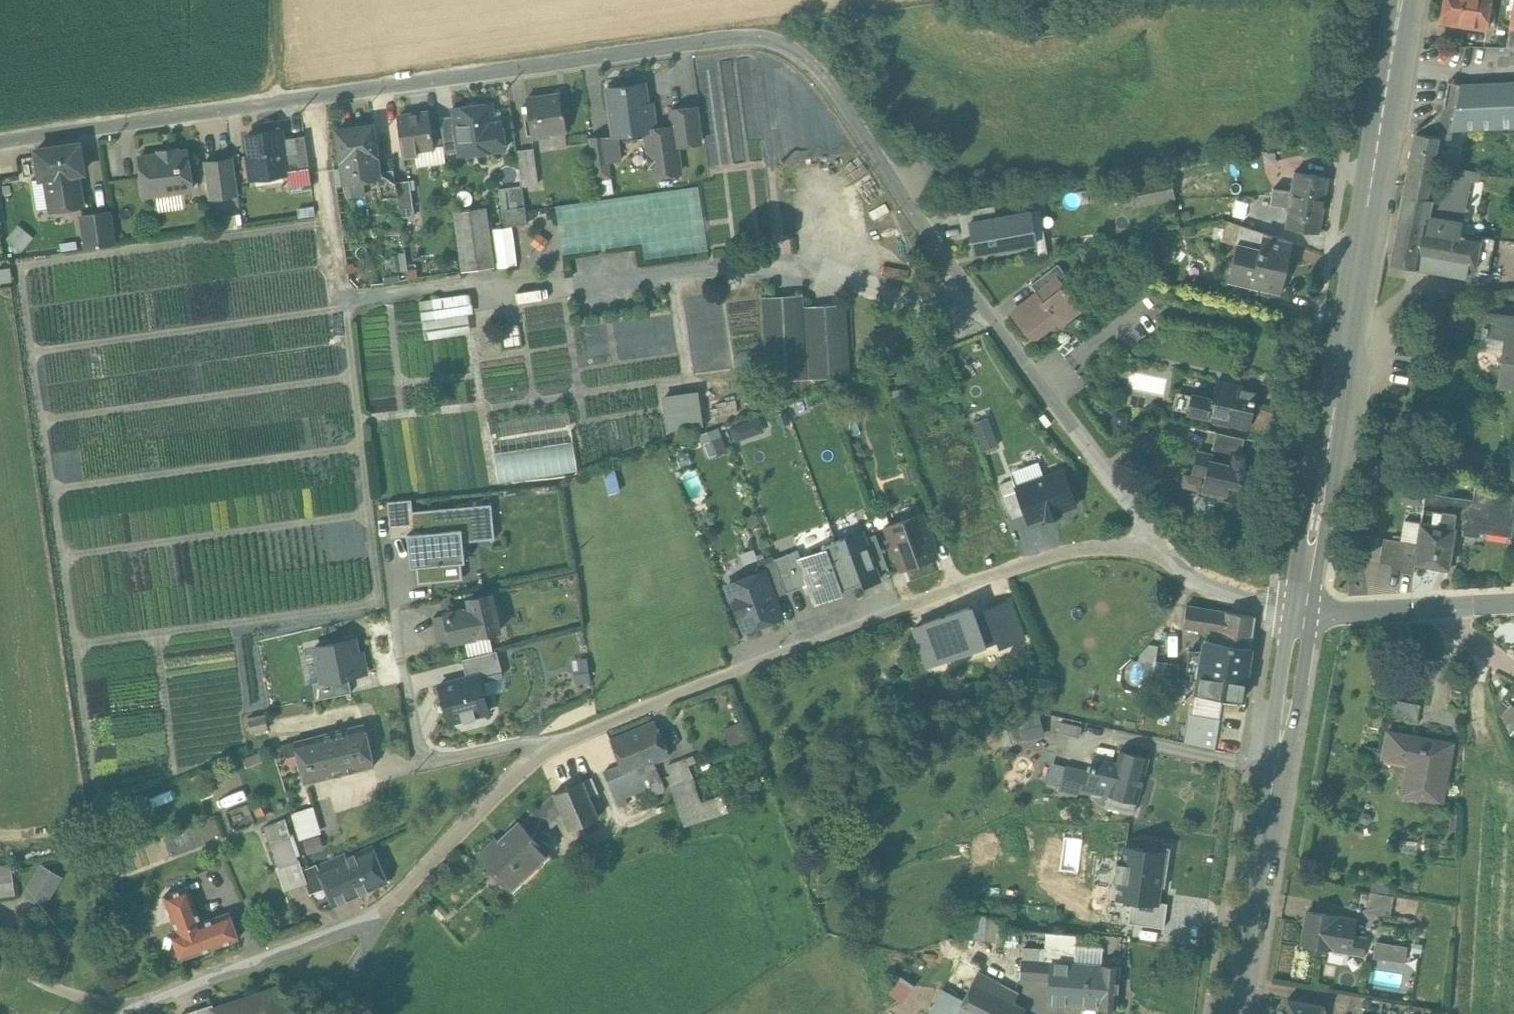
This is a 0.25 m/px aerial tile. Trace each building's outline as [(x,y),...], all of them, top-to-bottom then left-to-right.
[(1442,22),(1486,28),(1490,0),(1445,0),(1442,22)] [(1462,84),(1450,82),(1445,104),(1435,116),(1426,124),(1416,131),(1416,132),(1439,137),(1439,138),(1439,137),(1444,138),(1450,139),(1452,130),(1513,127),(1513,81),(1462,84)] [(617,135),(647,131),(657,130),(657,129),(653,102),(647,103),(644,82),(608,87),(615,135),(615,136),(617,135)] [(560,94),(530,99),(530,97),(528,97),(534,137),(536,137),(536,136),(551,134),(552,135),(553,135),(552,132),(566,130),(568,130),(565,111),(563,111),(560,94)] [(492,103),(453,108),(454,116),(459,152),(460,155),(506,149),(502,121),(495,122),(492,103)] [(657,130),(647,131),(652,171),(657,174),(680,171),(677,145),(701,142),(697,106),(671,110),(673,126),(657,129),(657,130)] [(429,112),(398,117),(404,157),(418,155),(417,150),(434,147),(429,112)] [(454,116),(441,118),(446,153),(459,152),(454,116)] [(373,126),(338,131),(345,183),(351,182),(353,194),(365,192),(363,180),(377,178),(379,177),(379,172),(373,126)] [(281,129),(248,134),(251,155),(248,155),(252,179),(285,174),(285,172),(282,152),(284,152),(282,139),(281,129)] [(1439,137),(1416,132),(1407,177),(1430,182),(1437,149),(1441,150),(1444,138),(1439,137),(1439,138),(1439,137)] [(305,135),(282,139),(284,152),(282,152),(285,172),(310,169),(305,135)] [(615,135),(606,136),(609,160),(620,159),(617,135),(615,136),(615,135)] [(606,136),(589,138),(593,163),(609,160),(606,136)] [(79,144),(36,150),(41,179),(47,178),(52,211),(82,206),(77,173),(84,172),(79,144)] [(533,148),(518,151),(523,184),(538,182),(533,148)] [(176,149),(160,151),(160,155),(140,158),(145,196),(193,189),(187,151),(176,153),(176,149)] [(233,158),(205,162),(210,198),(238,194),(233,158)] [(394,170),(379,172),(379,177),(377,178),(381,199),(398,197),(396,182),(394,170)] [(1328,177),(1295,171),(1292,189),(1274,186),(1272,196),(1323,204),(1328,177)] [(1171,175),(1128,184),(1133,206),(1176,197),(1171,175)] [(1430,182),(1407,177),(1399,219),(1423,224),(1424,215),(1423,215),(1430,182)] [(410,180),(396,182),(398,197),(399,209),(414,207),(410,180)] [(523,186),(500,190),(502,205),(503,209),(526,206),(523,186)] [(1323,204),(1272,196),(1270,207),(1282,209),(1283,205),(1288,205),(1285,224),(1319,230),(1323,204)] [(583,200),(557,204),(560,221),(586,217),(583,200)] [(526,206),(503,209),(505,227),(528,223),(526,210),(526,206)] [(414,207),(399,209),(401,218),(415,216),(414,207)] [(486,207),(451,213),(460,273),(495,267),(486,207)] [(969,219),(976,254),(1039,242),(1032,207),(969,219)] [(110,212),(82,216),(86,248),(115,244),(110,212)] [(1423,224),(1399,219),(1391,262),(1467,277),(1467,275),(1475,277),(1476,271),(1488,273),(1494,240),(1461,233),(1463,223),(1429,216),(1427,225),(1423,224)] [(21,224),(6,239),(21,253),(35,238),(21,224)] [(1285,251),(1237,241),(1233,259),(1238,260),(1235,276),(1270,284),(1271,281),(1282,284),(1286,265),(1282,265),(1285,251)] [(1058,263),(1031,284),(1038,294),(1058,278),(1058,279),(1066,273),(1058,263)] [(1038,294),(1013,312),(1033,338),(1056,320),(1059,323),(1080,307),(1058,279),(1058,278),(1038,294)] [(806,294),(762,296),(767,381),(852,377),(848,303),(807,305),(806,294)] [(465,296),(418,303),(421,323),(468,317),(465,296)] [(1486,312),(1483,334),(1487,335),(1487,333),(1510,337),(1509,345),(1505,344),(1499,386),(1500,386),(1501,381),(1513,383),(1513,316),(1486,312)] [(468,317),(421,323),(424,343),(471,336),(468,317)] [(1075,333),(1056,347),(1064,357),(1082,342),(1075,333)] [(1258,390),(1217,381),(1213,398),(1192,393),(1187,412),(1208,417),(1249,427),(1258,390)] [(701,390),(662,395),(666,435),(706,430),(701,390)] [(981,448),(1000,444),(992,415),(974,420),(981,448)] [(501,428),(510,485),(591,472),(582,416),(501,428)] [(730,427),(735,441),(765,430),(759,416),(730,427)] [(1244,438),(1216,431),(1212,448),(1231,452),(1241,454),(1241,453),(1244,438)] [(701,442),(707,458),(727,450),(722,435),(701,442)] [(1229,463),(1212,460),(1213,453),(1198,450),(1193,471),(1205,474),(1202,487),(1223,491),(1222,498),(1237,501),(1241,483),(1238,482),(1240,473),(1242,474),(1247,454),(1241,453),(1241,454),(1231,452),(1229,463)] [(1064,469),(1016,487),(1029,522),(1045,516),(1046,519),(1061,513),(1060,511),(1077,505),(1064,469)] [(1426,493),(1421,521),(1454,527),(1464,528),(1463,533),(1479,536),(1479,531),(1511,536),(1513,519),(1513,507),(1512,506),(1513,494),(1513,492),(1475,486),(1473,500),(1426,493)] [(426,514),(429,514),(427,500),(402,503),(405,540),(420,538),(429,537),(426,514)] [(476,532),(477,545),(512,541),(508,507),(429,514),(426,514),(429,537),(476,532)] [(924,512),(882,528),(898,572),(940,556),(934,539),(937,538),(932,522),(928,524),(924,512)] [(1454,527),(1421,521),(1417,551),(1415,561),(1416,561),(1433,564),(1432,567),(1449,570),(1450,564),(1448,564),(1454,527)] [(429,537),(420,538),(423,572),(434,570),(480,565),(477,545),(476,532),(429,537)] [(1395,539),(1384,538),(1380,562),(1391,563),(1395,539)] [(1407,542),(1395,539),(1391,563),(1391,566),(1402,568),(1405,549),(1406,549),(1407,542)] [(803,558),(801,559),(810,583),(818,603),(865,585),(848,540),(803,558)] [(801,559),(803,558),(799,548),(774,558),(787,592),(810,583),(801,559)] [(1406,549),(1405,549),(1402,568),(1401,571),(1414,573),(1416,561),(1415,561),(1417,551),(1406,549)] [(480,565),(434,570),(435,586),(481,581),(480,565)] [(766,569),(727,582),(744,632),(783,619),(766,569)] [(491,595),(469,600),(471,608),(446,614),(452,640),(499,629),(491,595)] [(1255,615),(1187,604),(1184,626),(1213,631),(1212,639),(1250,647),(1255,615)] [(452,640),(446,614),(431,617),(437,644),(452,640)] [(321,680),(364,673),(358,637),(315,645),(321,680)] [(1250,647),(1212,639),(1207,668),(1202,667),(1198,691),(1242,698),(1245,681),(1246,681),(1251,654),(1249,653),(1250,647)] [(1168,662),(1156,660),(1152,684),(1164,686),(1168,662)] [(1180,664),(1168,662),(1164,686),(1176,687),(1180,664)] [(439,682),(449,722),(492,712),(481,671),(439,682)] [(1420,703),(1394,698),(1391,715),(1417,720),(1420,703)] [(1509,738),(1513,742),(1513,707),(1512,705),(1499,717),(1509,738)] [(265,714),(247,718),(251,731),(268,727),(265,714)] [(664,714),(621,733),(634,762),(636,768),(650,762),(679,749),(664,714)] [(1026,715),(1023,734),(1042,736),(1045,717),(1026,715)] [(732,743),(747,737),(741,721),(725,727),(732,743)] [(1082,726),(1062,721),(1059,732),(1080,737),(1082,726)] [(363,724),(295,742),(305,782),(374,765),(363,724)] [(1448,742),(1388,730),(1384,751),(1409,756),(1402,795),(1441,802),(1448,767),(1443,766),(1448,742)] [(1149,758),(1120,751),(1117,763),(1094,757),(1089,777),(1083,775),(1078,790),(1093,794),(1092,795),(1102,798),(1102,796),(1109,798),(1106,806),(1133,814),(1149,758)] [(683,825),(729,813),(724,794),(702,800),(690,755),(666,762),(683,825)] [(636,768),(634,762),(612,771),(622,797),(658,781),(650,762),(636,768)] [(1084,770),(1067,766),(1060,791),(1077,795),(1078,790),(1083,775),(1084,770)] [(593,776),(582,781),(593,806),(604,801),(593,776)] [(593,806),(582,781),(554,794),(566,820),(571,831),(599,818),(593,806)] [(554,794),(522,827),(540,846),(566,820),(554,794)] [(294,810),(305,852),(327,846),(316,804),(294,810)] [(277,821),(265,826),(274,852),(286,848),(277,821)] [(520,825),(500,844),(497,841),(480,858),(511,890),(548,855),(540,846),(522,827),(520,825)] [(1165,926),(1173,846),(1126,842),(1120,899),(1133,900),(1131,922),(1165,926)] [(286,848),(274,852),(279,866),(299,859),(294,845),(286,848)] [(372,846),(346,857),(345,854),(316,866),(334,905),(388,882),(372,846)] [(12,879),(9,856),(0,857),(0,881),(12,879)] [(63,877),(41,863),(23,893),(45,907),(63,877)] [(0,881),(0,896),(14,894),(12,879),(0,881)] [(1390,885),(1366,884),(1365,892),(1368,892),(1366,915),(1394,917),(1395,896),(1389,896),(1390,885)] [(189,886),(165,895),(172,915),(196,906),(189,886)] [(196,906),(172,915),(178,931),(172,933),(182,959),(239,937),(230,911),(202,922),(196,906)] [(1341,916),(1307,912),(1306,914),(1308,915),(1304,942),(1302,941),(1302,944),(1346,951),(1347,944),(1350,944),(1351,938),(1353,924),(1340,923),(1341,916)] [(1006,921),(962,915),(959,937),(1003,943),(1006,921)] [(1078,934),(1047,932),(1047,934),(1048,934),(1047,955),(1052,961),(1076,963),(1078,934)] [(1361,939),(1351,938),(1350,944),(1347,944),(1346,951),(1366,953),(1366,948),(1360,948),(1361,939)] [(1375,955),(1407,961),(1410,945),(1378,939),(1375,955)] [(1408,962),(1377,958),(1375,979),(1404,982),(1406,966),(1416,967),(1417,952),(1409,951),(1408,962)] [(1052,962),(1021,960),(1020,979),(1050,981),(1052,962)] [(1076,963),(1052,961),(1052,962),(1050,981),(1049,1004),(1117,1008),(1120,966),(1076,963)] [(932,1013),(957,1013),(979,973),(958,962),(932,1013)] [(957,1013),(1023,1013),(1026,1009),(1014,1003),(1018,993),(979,973),(957,1013)] [(902,979),(892,991),(903,1001),(913,988),(902,979)] [(215,1007),(217,1013),(285,1013),(276,987),(215,1007)] [(1289,999),(1286,1012),(1283,1011),(1282,1013),(1321,1013),(1322,1004),(1289,999)] [(198,1008),(200,1013),(217,1013),(215,1007),(213,1003),(198,1008)]
